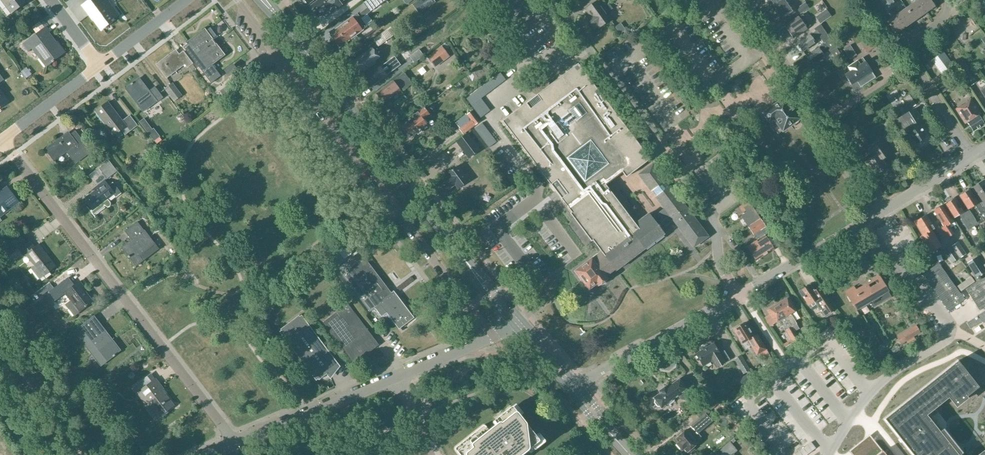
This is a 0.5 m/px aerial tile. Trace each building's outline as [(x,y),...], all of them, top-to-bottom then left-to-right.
[(12,13),(25,3),(23,0),(2,0),(12,13)] [(92,20),(93,19),(101,30),(118,16),(112,8),(111,10),(103,0),(89,0),(82,6),(92,20)] [(309,7),(316,16),(332,5),(331,3),(333,2),(337,8),(342,5),(347,1),(346,0),(318,0),(309,7)] [(363,3),(370,12),(386,0),(367,0),(363,3)] [(435,2),(433,0),(421,0),(413,6),(419,14),(435,2)] [(773,9),(787,0),(767,0),(773,9)] [(795,12),(787,0),(773,9),(782,21),(795,12)] [(889,12),(893,9),(887,0),(885,0),(882,2),(889,12)] [(897,6),(893,0),(887,0),(893,9),(897,6)] [(924,14),(934,7),(930,0),(918,0),(916,1),(924,14)] [(588,18),(595,28),(599,25),(600,27),(601,27),(600,25),(610,18),(611,19),(612,19),(608,13),(613,9),(610,4),(603,8),(598,1),(587,10),(591,16),(588,18)] [(915,20),(924,14),(916,1),(906,8),(915,20)] [(800,14),(808,8),(805,3),(797,9),(800,14)] [(905,27),(915,20),(906,8),(897,15),(905,27)] [(826,9),(815,17),(820,24),(831,16),(826,9)] [(337,32),(331,36),(339,47),(352,37),(355,41),(358,38),(356,35),(367,27),(360,18),(363,16),(360,13),(358,15),(357,14),(353,17),(352,17),(336,29),(337,32)] [(803,14),(785,26),(793,38),(806,29),(810,26),(803,14)] [(897,15),(887,22),(895,34),(905,27),(897,15)] [(825,43),(830,40),(820,24),(814,28),(816,31),(797,44),(803,52),(815,43),(814,41),(821,36),(825,43)] [(46,27),(23,44),(28,51),(34,46),(41,56),(39,58),(46,67),(64,53),(48,33),(50,32),(46,27)] [(390,27),(374,39),(378,45),(395,33),(390,27)] [(189,44),(183,48),(210,84),(220,76),(211,65),(225,55),(213,39),(215,37),(212,33),(213,33),(210,28),(207,31),(205,29),(187,42),(189,44)] [(867,52),(877,46),(878,48),(882,46),(875,35),(862,44),(867,52)] [(806,57),(812,65),(824,56),(823,54),(830,49),(836,58),(841,55),(830,40),(825,43),(806,57)] [(764,42),(759,46),(765,55),(771,51),(764,42)] [(351,63),(360,75),(375,64),(373,61),(379,57),(372,47),(351,63)] [(441,47),(428,57),(435,67),(448,57),(441,47)] [(419,50),(410,57),(414,63),(424,56),(419,50)] [(171,54),(157,64),(166,76),(184,63),(187,67),(192,63),(183,52),(175,58),(171,54)] [(943,52),(932,61),(944,78),(956,70),(943,52)] [(385,63),(363,79),(370,88),(385,77),(401,65),(394,56),(385,63)] [(850,72),(845,75),(851,85),(857,82),(860,87),(875,78),(872,72),(873,72),(866,61),(864,62),(863,58),(857,62),(848,68),(850,72)] [(650,159),(578,63),(503,120),(601,251),(592,258),(575,271),(589,289),(597,283),(599,285),(600,285),(602,285),(603,284),(605,283),(606,282),(607,279),(607,278),(606,276),(615,269),(616,271),(664,234),(661,230),(673,220),(694,247),(708,236),(653,164),(639,175),(626,185),(648,214),(635,224),(605,184),(622,171),(626,177),(650,159)] [(228,79),(233,74),(230,70),(224,74),(228,79)] [(961,74),(970,87),(977,82),(968,70),(961,74)] [(411,84),(406,78),(403,73),(376,93),(378,96),(378,98),(380,102),(383,102),(384,102),(400,90),(399,88),(400,87),(403,90),(411,84)] [(500,73),(466,99),(481,118),(490,111),(481,99),(505,80),(500,73)] [(139,78),(126,89),(140,107),(144,112),(157,101),(158,102),(163,97),(155,87),(149,91),(139,78)] [(182,95),(172,83),(165,89),(174,101),(182,95)] [(944,84),(939,87),(943,93),(948,89),(944,84)] [(776,104),(763,113),(771,124),(771,127),(774,131),(777,132),(779,134),(793,123),(796,124),(797,123),(798,120),(800,119),(777,88),(769,94),(776,104)] [(912,93),(907,97),(913,107),(919,104),(912,93)] [(970,99),(955,109),(965,124),(968,122),(973,131),(984,124),(978,115),(980,114),(970,99)] [(108,102),(95,112),(113,135),(121,129),(125,134),(137,125),(129,116),(122,121),(108,102)] [(411,136),(427,124),(421,117),(427,112),(424,107),(414,115),(416,117),(414,118),(414,117),(407,122),(408,123),(403,127),(411,136)] [(912,146),(925,138),(924,136),(926,135),(918,123),(922,120),(915,108),(902,116),(898,119),(897,122),(899,125),(903,132),(907,129),(911,136),(907,139),(912,146)] [(469,124),(460,131),(464,136),(481,123),(473,113),(468,117),(469,118),(469,124)] [(153,129),(147,133),(154,142),(160,137),(153,129)] [(68,133),(46,150),(54,161),(67,152),(76,163),(90,153),(75,132),(70,136),(68,133)] [(467,135),(457,142),(468,158),(479,150),(467,135)] [(890,153),(880,139),(865,149),(872,159),(865,163),(874,175),(880,171),(881,172),(888,167),(882,159),(890,153)] [(108,161),(98,169),(106,179),(116,172),(108,161)] [(457,188),(468,180),(457,166),(446,174),(448,176),(440,182),(447,191),(455,185),(457,188)] [(90,211),(93,215),(105,206),(106,207),(107,207),(108,207),(109,207),(110,206),(110,204),(107,199),(113,195),(115,198),(121,194),(112,182),(108,185),(104,180),(95,188),(96,190),(84,199),(91,209),(90,211)] [(983,207),(984,211),(984,184),(983,181),(972,188),(984,206),(983,207)] [(0,194),(0,217),(16,204),(5,190),(0,194)] [(969,190),(965,192),(964,192),(961,193),(961,195),(959,196),(968,209),(974,205),(984,220),(984,211),(983,207),(982,207),(979,202),(978,204),(969,190)] [(945,205),(953,218),(960,214),(965,223),(969,231),(974,228),(969,220),(973,218),(969,211),(964,214),(954,198),(950,201),(949,201),(946,202),(946,204),(945,205)] [(747,213),(742,216),(749,227),(754,234),(755,234),(758,240),(748,247),(756,260),(774,249),(765,236),(761,230),(766,227),(761,219),(751,204),(744,209),(747,213)] [(954,221),(943,205),(940,207),(939,207),(937,208),(937,209),(934,211),(941,221),(940,222),(944,227),(942,228),(948,237),(954,233),(949,225),(954,221)] [(931,224),(926,215),(915,222),(923,236),(921,237),(930,253),(941,246),(936,238),(935,239),(930,231),(935,229),(932,225),(931,224)] [(140,256),(155,244),(138,222),(125,232),(131,240),(121,248),(136,266),(143,261),(140,256)] [(23,235),(14,242),(18,248),(27,241),(23,235)] [(43,276),(55,267),(38,245),(34,247),(30,241),(19,249),(25,256),(26,255),(35,266),(32,268),(39,278),(42,275),(43,276)] [(958,243),(953,246),(960,258),(966,254),(958,243)] [(951,247),(945,251),(952,263),(959,258),(951,247)] [(0,256),(0,258),(3,261),(9,257),(5,252),(0,256)] [(357,254),(337,269),(338,270),(370,312),(376,308),(381,304),(394,294),(394,293),(391,295),(387,289),(386,289),(364,259),(362,260),(357,254)] [(977,258),(967,264),(977,279),(984,274),(984,270),(977,258)] [(939,264),(924,274),(929,281),(928,283),(949,311),(965,299),(939,264)] [(891,297),(880,277),(855,291),(854,288),(845,292),(855,309),(869,302),(872,308),(891,297)] [(967,289),(981,310),(984,307),(984,278),(967,289)] [(66,305),(74,316),(92,302),(82,288),(84,287),(79,282),(73,286),(70,282),(57,291),(62,297),(66,294),(71,301),(66,305)] [(964,283),(957,288),(961,293),(968,288),(964,283)] [(810,285),(799,291),(809,309),(816,305),(823,317),(834,310),(821,287),(814,290),(811,285),(810,285)] [(43,289),(32,298),(38,305),(42,302),(39,299),(46,293),(43,289)] [(381,304),(376,308),(381,315),(387,311),(399,327),(402,332),(418,325),(415,321),(416,320),(413,316),(412,317),(411,316),(394,294),(381,304)] [(789,297),(778,304),(792,326),(796,324),(790,314),(797,310),(789,297)] [(336,314),(326,322),(355,361),(376,345),(346,306),(343,309),(340,304),(332,310),(336,314)] [(778,304),(767,310),(775,323),(781,320),(787,329),(785,330),(791,340),(783,345),(785,348),(786,351),(801,342),(799,339),(792,326),(778,304)] [(281,330),(319,381),(327,375),(329,378),(338,368),(299,316),(281,330)] [(968,323),(972,329),(983,322),(979,316),(968,323)] [(754,337),(745,323),(734,330),(742,343),(750,339),(753,343),(751,345),(757,355),(767,349),(758,334),(754,337)] [(75,331),(82,340),(93,354),(99,350),(107,361),(120,351),(101,326),(91,334),(84,324),(75,331)] [(903,334),(897,337),(901,344),(906,341),(907,342),(915,338),(914,336),(920,333),(916,326),(903,334)] [(65,338),(60,342),(64,347),(65,348),(70,344),(65,338)] [(716,365),(724,360),(728,357),(723,350),(719,352),(713,343),(707,348),(706,346),(703,349),(704,350),(697,354),(704,364),(712,359),(716,365)] [(673,366),(674,359),(670,354),(664,353),(658,357),(658,364),(662,369),(668,370),(673,366)] [(739,354),(733,358),(742,372),(748,368),(739,354)] [(938,434),(942,430),(927,412),(949,395),(957,405),(978,387),(958,361),(884,419),(913,454),(955,454),(938,434)] [(139,392),(138,393),(149,407),(152,405),(160,416),(174,405),(163,390),(156,379),(147,386),(143,380),(135,387),(139,392)] [(675,398),(679,394),(682,398),(688,399),(692,392),(687,384),(683,384),(682,384),(678,379),(666,388),(665,386),(658,391),(659,393),(653,398),(655,400),(654,403),(656,406),(660,407),(661,409),(667,404),(670,404),(673,402),(675,398)] [(710,395),(702,401),(709,411),(718,404),(710,395)] [(697,433),(711,422),(705,414),(708,412),(703,407),(695,413),(700,419),(691,426),(692,428),(688,432),(686,430),(675,439),(678,442),(676,444),(681,450),(684,449),(687,453),(694,448),(693,447),(698,442),(696,441),(700,437),(697,433)] [(455,449),(455,450),(456,450),(459,454),(521,454),(537,442),(538,441),(538,440),(538,439),(516,412),(516,411),(515,411),(514,411),(513,412),(490,430),(486,426),(485,425),(484,425),(483,425),(483,426),(456,447),(455,448),(455,449)] [(724,454),(734,454),(733,454),(737,450),(730,442),(720,450),(724,454)]
